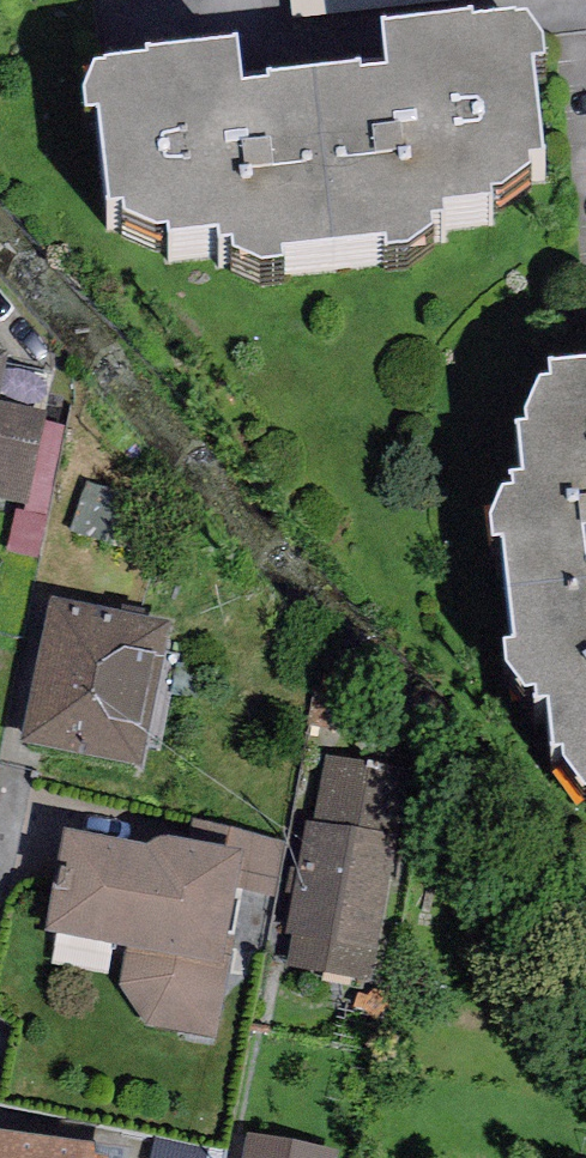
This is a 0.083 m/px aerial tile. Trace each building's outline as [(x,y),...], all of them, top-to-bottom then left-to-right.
[(405,267),(539,181),(524,42),(378,57),(383,99),(234,115),(230,78),(82,94),(96,228),(267,284),(405,267)] [(585,800),(585,384),(563,386),(504,555),(519,693),(585,800)] [(25,503),(44,412),(0,403),(0,498),(25,503)] [(128,495),(86,481),(69,532),(111,546),(128,495)] [(48,518),(16,511),(7,550),(39,557),(48,518)] [(170,620),(50,598),(23,742),(143,764),(170,620)] [(410,768),(326,754),(314,821),(305,820),(285,932),(294,934),(289,966),(373,981),(410,768)] [(146,845),(62,829),(45,931),(127,945),(119,990),(149,1028),(216,1038),(234,939),(227,937),(235,888),(241,850),(238,849),(175,838),(164,838),(157,840),(146,845)] [(241,832),(238,849),(241,850),(235,888),(277,894),(286,841),(241,832)] [(0,1128),(0,1157),(129,1157),(131,1145),(0,1128)] [(245,1141),(241,1157),(327,1157),(245,1141)]
